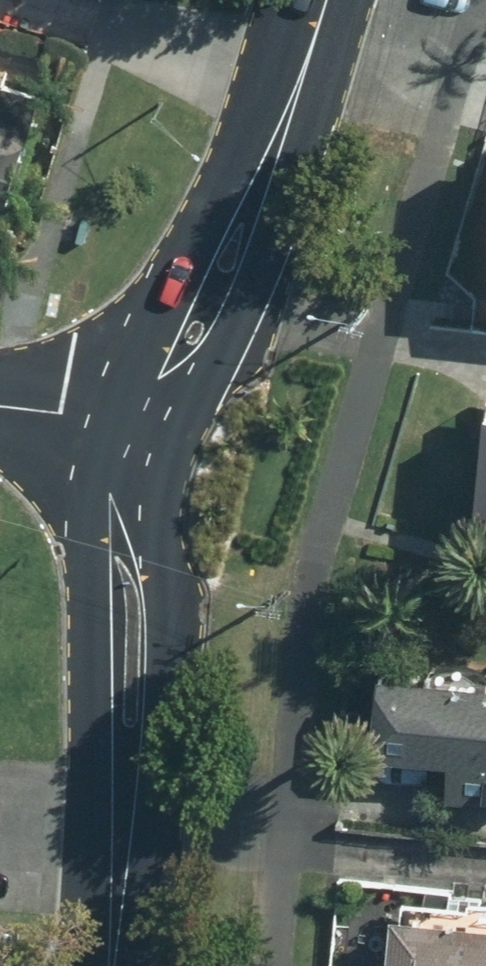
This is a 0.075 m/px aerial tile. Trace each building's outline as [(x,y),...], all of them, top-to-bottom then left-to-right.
[(6,210),(32,134),(0,123),(0,208),(6,210)] [(485,679),(483,678),(481,677),(479,676),(477,675),(475,674),(473,673),(471,673),(468,672),(466,672),(464,672),(462,672),(459,672),(457,673),(455,673),(453,674),(451,675),(449,676),(447,677),(445,678),(443,680),(442,681),(440,683),(439,685),(437,686),(436,688),(435,690),(430,690),(384,685),(377,759),(456,767),(453,804),(485,807),(485,680),(485,679)] [(400,929),(397,965),(485,965),(485,936),(400,929)]
